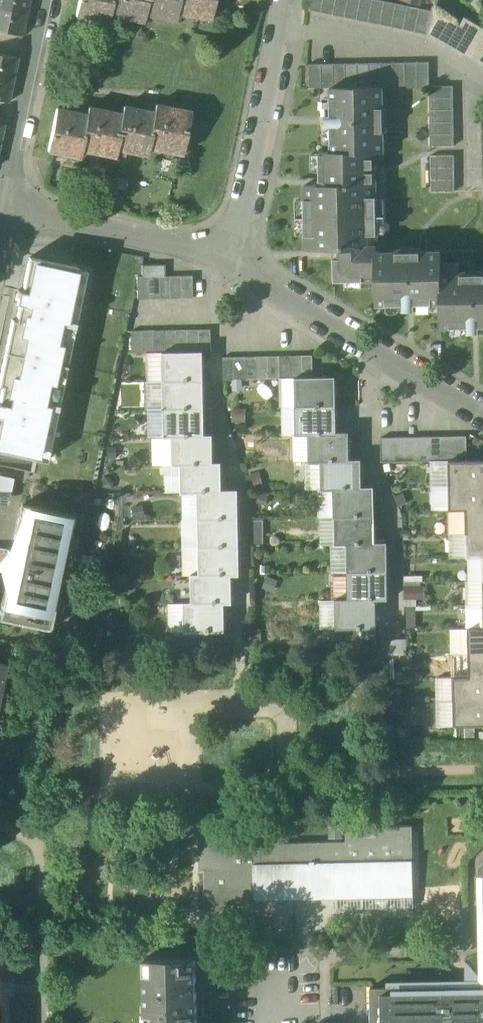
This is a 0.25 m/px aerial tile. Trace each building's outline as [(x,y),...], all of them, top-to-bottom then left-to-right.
[(27,13),(30,0),(0,0),(0,7),(27,13)] [(77,15),(108,22),(110,14),(143,21),(145,13),(175,19),(177,11),(210,19),(214,0),(80,0),(77,15)] [(310,10),(321,13),(322,13),(324,0),(312,0),(310,10)] [(322,13),(333,15),(336,0),(324,0),(322,13)] [(333,15),(345,17),(349,0),(336,0),(333,15)] [(345,17),(357,20),(361,0),(349,0),(345,17)] [(357,20),(368,22),(369,22),(373,0),(361,0),(357,20)] [(380,0),(373,0),(369,22),(380,25),(385,1),(380,0)] [(397,3),(385,1),(380,25),(392,27),(397,3)] [(408,6),(397,3),(392,27),(404,29),(408,6)] [(420,8),(409,6),(408,6),(404,29),(415,32),(416,32),(420,8)] [(0,7),(0,30),(23,35),(27,13),(0,7)] [(432,11),(420,8),(416,32),(427,34),(432,11)] [(482,66),(482,28),(466,18),(462,26),(432,11),(427,34),(482,66)] [(0,55),(0,77),(13,80),(18,58),(0,55)] [(393,62),(381,63),(382,86),(382,87),(394,86),(393,62)] [(405,62),(393,62),(394,86),(406,86),(405,62)] [(417,62),(405,62),(406,86),(418,86),(417,62)] [(429,62),(417,62),(418,86),(430,86),(429,62)] [(346,87),(345,63),(334,63),(334,87),(346,87)] [(358,87),(357,63),(345,63),(346,87),(358,87)] [(369,63),(357,63),(358,87),(370,87),(369,63)] [(381,63),(369,63),(370,87),(382,87),(381,63)] [(321,64),(309,64),(310,88),(322,88),(321,64)] [(334,87),(333,64),(322,64),(322,88),(330,88),(334,87)] [(0,77),(0,99),(9,101),(13,80),(0,77)] [(334,87),(330,88),(331,115),(325,115),(325,127),(331,127),(331,152),(332,153),(376,152),(384,152),(383,132),(386,129),(386,110),(383,107),(382,87),(382,86),(382,87),(370,87),(358,87),(346,87),(334,87)] [(455,146),(454,86),(430,86),(431,146),(455,146)] [(123,114),(89,108),(88,115),(57,109),(49,150),(80,157),(82,149),(116,156),(117,148),(148,154),(149,146),(183,153),(191,112),(156,105),(155,113),(124,107),(123,114)] [(376,152),(332,153),(331,152),(320,152),(320,185),(304,185),(305,217),(377,216),(376,152)] [(455,191),(455,155),(431,156),(431,192),(455,191)] [(377,216),(305,217),(305,249),(334,249),(335,281),(376,280),(377,280),(377,252),(377,216)] [(421,251),(418,248),(399,249),(396,252),(377,252),(377,280),(376,280),(377,304),(404,304),(404,310),(416,309),(416,303),(441,303),(442,303),(441,275),(442,275),(441,251),(421,251)] [(78,269),(27,259),(7,353),(58,364),(78,269)] [(165,276),(165,265),(142,265),(142,277),(148,277),(159,277),(165,276)] [(461,274),(442,275),(441,275),(442,303),(441,303),(441,327),(468,326),(468,332),(480,332),(480,326),(482,326),(482,271),(463,271),(461,274)] [(171,298),(171,277),(165,276),(159,277),(160,299),(171,298)] [(182,298),(182,276),(171,277),(171,298),(182,298)] [(194,298),(193,276),(182,276),(182,298),(194,298)] [(148,299),(148,277),(142,277),(137,277),(137,299),(148,299)] [(160,299),(159,277),(148,277),(148,299),(160,299)] [(211,351),(211,329),(199,330),(200,352),(203,352),(211,351)] [(166,330),(154,331),(155,353),(164,352),(166,352),(166,330)] [(177,330),(166,330),(166,352),(177,352),(177,330)] [(189,352),(188,330),(177,330),(177,352),(189,352)] [(199,330),(188,330),(189,352),(200,352),(199,330)] [(144,353),(143,331),(132,331),(133,353),(144,353)] [(154,331),(143,331),(144,353),(155,353),(154,331)] [(166,352),(164,352),(164,371),(168,371),(168,381),(204,380),(203,352),(200,352),(189,352),(177,352),(166,352)] [(7,353),(0,390),(0,451),(39,459),(58,364),(7,353)] [(280,378),(280,356),(268,357),(269,378),(280,378)] [(291,377),(291,356),(280,356),(280,378),(291,377)] [(303,371),(302,356),(291,356),(291,377),(296,377),(303,377),(303,371)] [(314,371),(313,356),(302,356),(303,371),(314,371)] [(235,379),(235,357),(223,357),(224,379),(235,379)] [(246,378),(246,357),(235,357),(235,379),(246,378)] [(258,378),(257,357),(246,357),(246,378),(258,378)] [(269,378),(268,357),(257,357),(258,378),(269,378)] [(303,377),(296,377),(296,396),(300,396),(300,406),(336,405),(336,377),(303,377)] [(168,381),(164,381),(165,399),(169,399),(169,409),(205,408),(204,380),(168,381)] [(300,406),(296,406),(297,424),(301,424),(301,434),(309,434),(337,433),(336,405),(300,406)] [(169,409),(165,409),(165,427),(169,427),(169,437),(173,437),(205,436),(205,408),(169,409)] [(337,433),(309,434),(309,452),(313,451),(314,461),(322,461),(349,460),(349,433),(337,433)] [(205,436),(173,437),(174,454),(178,454),(178,464),(182,464),(214,463),(213,435),(205,436)] [(442,436),(430,437),(430,461),(442,461),(442,436)] [(454,436),(442,436),(442,461),(450,461),(454,461),(454,436)] [(467,436),(454,436),(454,461),(467,460),(467,436)] [(394,437),(381,438),(382,462),(394,462),(394,437)] [(406,462),(406,437),(394,437),(394,462),(406,462)] [(418,437),(406,437),(406,462),(418,461),(418,437)] [(430,437),(418,437),(418,461),(430,461),(430,437)] [(349,460),(322,461),(322,479),(326,479),(326,489),(334,489),(362,488),(361,460),(349,460)] [(450,461),(450,485),(482,485),(482,460),(454,461),(450,461)] [(214,463),(182,464),(182,482),(186,482),(186,492),(198,492),(222,491),(222,463),(214,463)] [(0,476),(0,500),(9,502),(13,478),(0,476)] [(450,485),(450,509),(466,509),(482,509),(482,485),(450,485)] [(362,488),(334,489),(335,507),(339,506),(339,516),(375,515),(374,487),(362,488)] [(222,491),(198,492),(199,509),(203,509),(203,519),(239,518),(238,490),(222,491)] [(22,505),(13,552),(9,551),(4,573),(8,574),(0,612),(0,619),(50,630),(74,516),(22,505)] [(466,509),(467,533),(482,533),(482,509),(466,509)] [(339,516),(335,516),(335,534),(339,534),(339,544),(347,544),(375,543),(375,515),(339,516)] [(203,519),(199,519),(199,537),(204,537),(204,547),(239,546),(239,518),(203,519)] [(467,533),(467,557),(482,557),(482,533),(467,533)] [(375,543),(347,544),(348,562),(352,562),(352,572),(388,571),(387,543),(375,543)] [(204,547),(200,547),(200,565),(204,565),(204,575),(232,574),(232,575),(240,574),(239,546),(204,547)] [(339,595),(338,571),(330,571),(331,596),(339,595)] [(352,572),(348,572),(348,590),(352,590),(353,599),(377,599),(389,599),(388,571),(352,572)] [(204,575),(192,575),(193,593),(197,593),(197,603),(224,602),(225,602),(233,602),(232,575),(232,574),(204,575)] [(353,599),(336,600),(337,618),(341,618),(341,627),(337,627),(337,628),(377,627),(377,599),(353,599)] [(197,603),(185,603),(185,621),(189,621),(189,631),(225,631),(225,602),(224,602),(197,603)] [(469,629),(470,653),(482,653),(482,629),(469,629)] [(470,653),(470,677),(482,677),(482,653),(470,653)] [(470,677),(454,677),(454,701),(482,701),(482,677),(470,677)] [(454,701),(455,726),(482,725),(482,701),(454,701)] [(280,828),(200,830),(201,871),(205,871),(205,900),(414,896),(412,825),(347,826),(347,841),(280,842),(280,828)] [(145,958),(147,1022),(197,1022),(196,956),(145,958)] [(371,987),(372,1022),(482,1022),(482,985),(371,987)]
